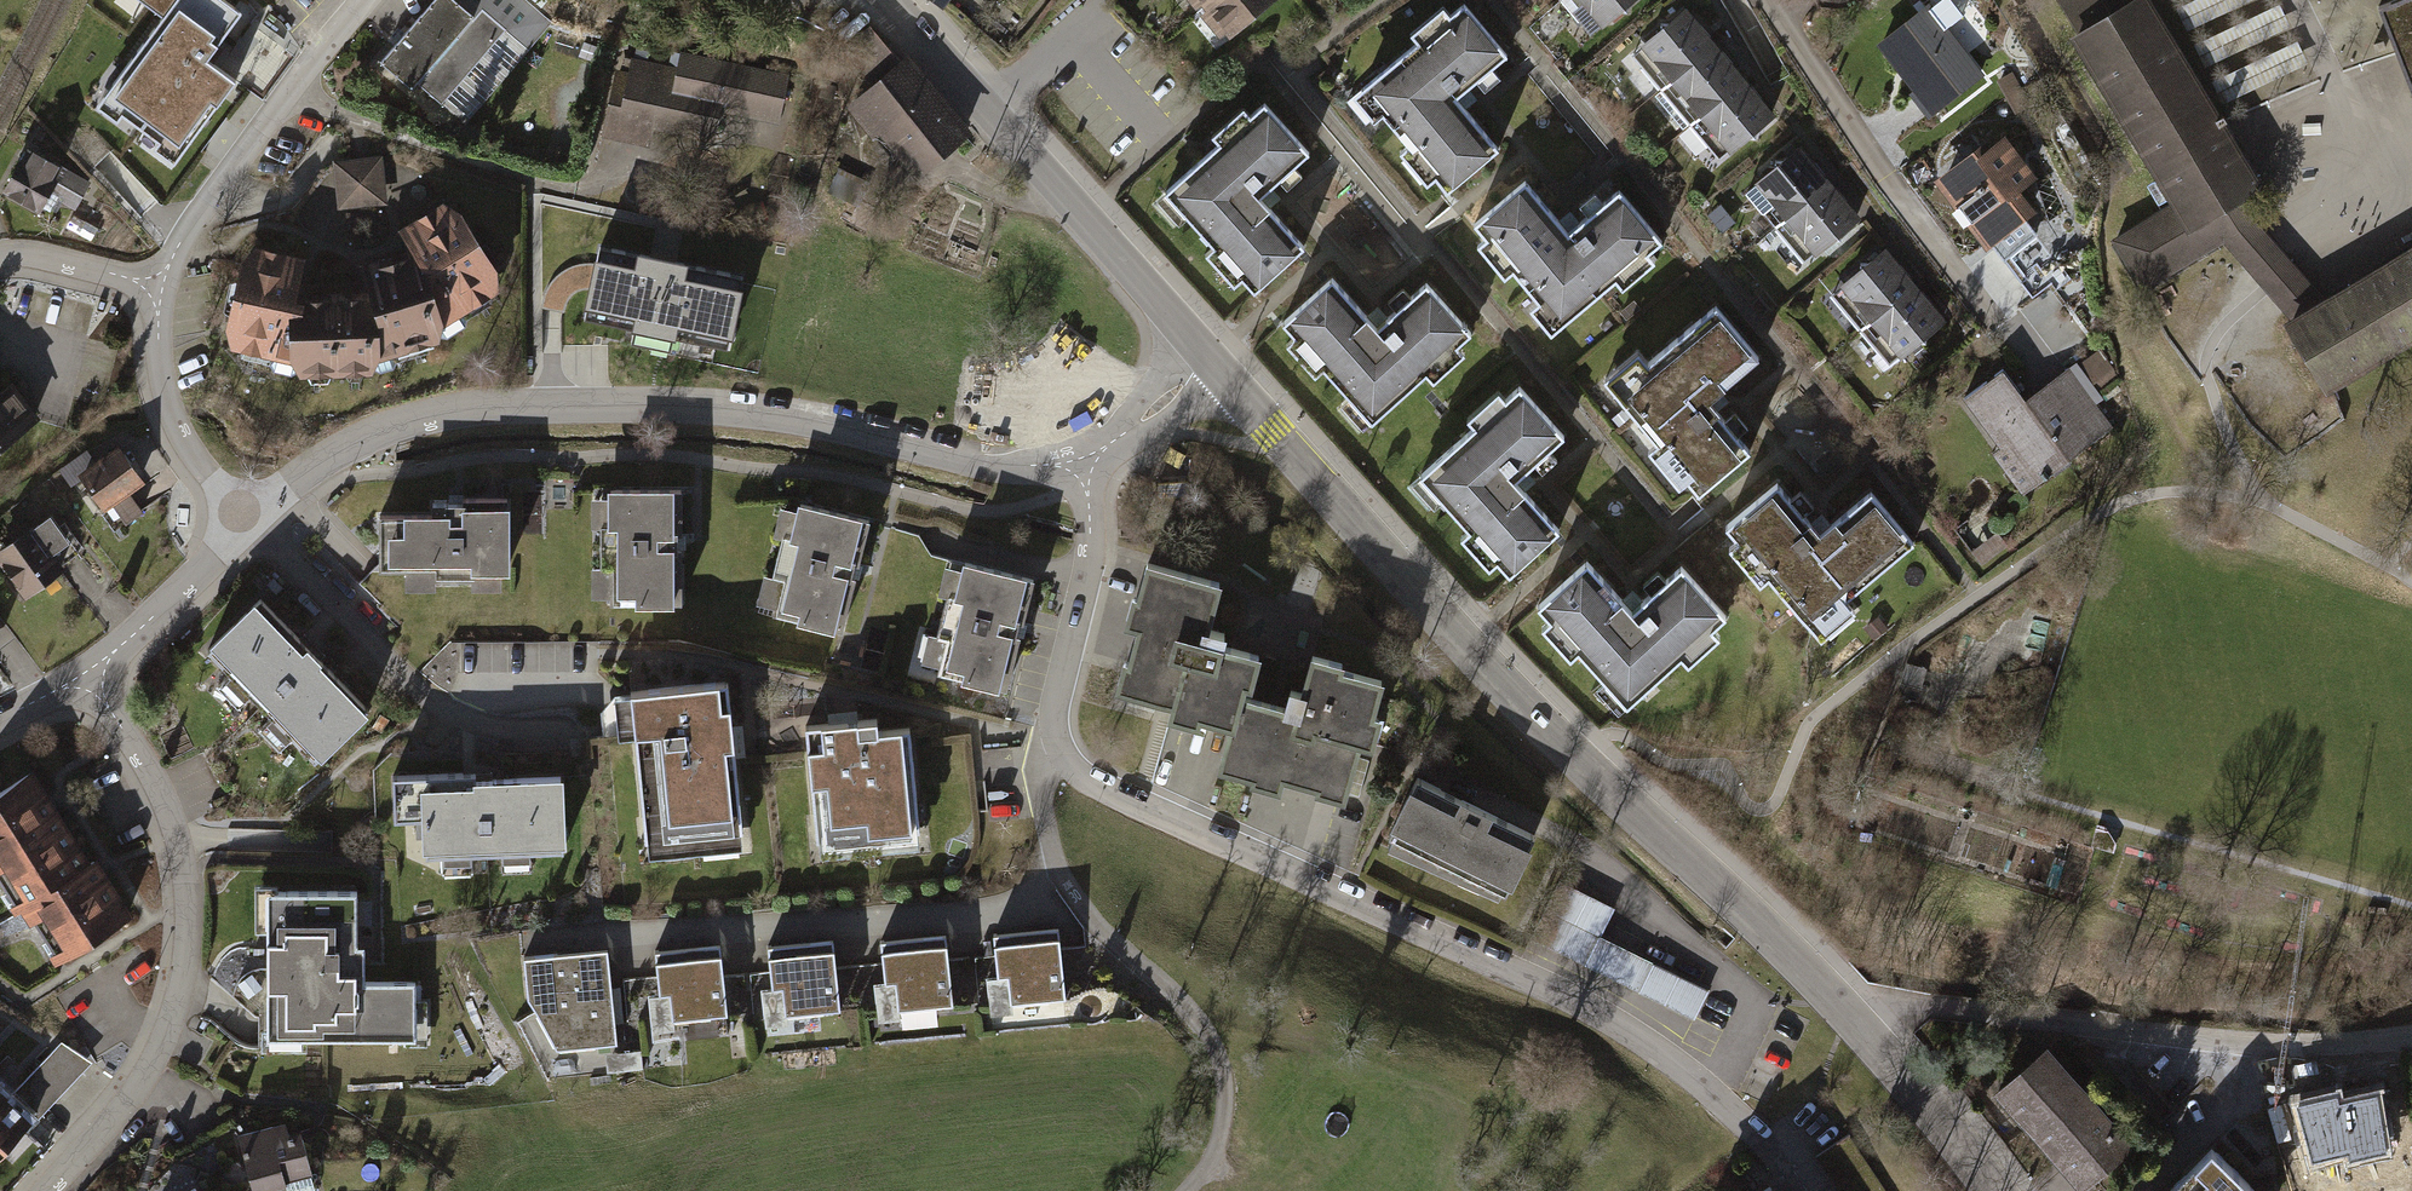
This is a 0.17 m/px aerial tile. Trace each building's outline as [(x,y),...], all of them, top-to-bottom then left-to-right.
[(160,17),(98,99),(179,159),(237,82),(206,59),(240,15),(219,0),(138,0),(160,17)] [(388,67),(417,93),(443,107),(507,34),(484,14),(477,23),(450,0),(446,0),(388,67)] [(1203,13),(1219,0),(1192,0),(1203,13)] [(1203,13),(1229,45),(1284,0),(1219,0),(1203,13)] [(1572,5),(1600,41),(1651,0),(1577,0),(1572,5)] [(1878,49),(1935,121),(1988,80),(1949,30),(1976,9),(1969,0),(1940,0),(1878,49)] [(2081,38),(2076,41),(2179,206),(2199,238),(2244,210),(2276,191),(2157,0),(2152,3),(2150,0),(2058,0),(2081,38)] [(2378,6),(2411,91),(2411,0),(2394,0),(2378,6)] [(1458,97),(1507,56),(1467,9),(1453,21),(1444,11),(1417,35),(1423,44),(1359,99),(1381,125),(1388,119),(1411,145),(1403,152),(1433,188),(1441,181),(1453,194),(1504,150),(1458,97)] [(1723,49),(1694,14),(1638,60),(1667,95),(1723,49)] [(916,172),(969,130),(911,59),(905,64),(874,27),(847,48),(879,87),(852,108),(875,138),(883,131),(916,172)] [(1752,85),(1723,49),(1667,95),(1696,130),(1752,85)] [(779,125),(789,77),(681,55),(678,68),(633,59),(630,76),(620,74),(605,141),(654,151),(658,132),(718,145),(725,113),(779,125)] [(1781,120),(1752,85),(1696,130),(1725,166),(1781,120)] [(1318,161),(1276,116),(1265,127),(1257,118),(1227,146),(1235,154),(1180,204),(1229,256),(1221,264),(1248,293),(1258,286),(1268,302),(1318,256),(1271,205),(1318,161)] [(2037,181),(2006,141),(1991,153),(1987,148),(1937,187),(1989,253),(2038,215),(2022,193),(2037,181)] [(1840,184),(1811,147),(1748,197),(1777,234),(1840,184)] [(72,176),(30,151),(4,194),(47,219),(72,176)] [(384,157),(335,163),(341,212),(390,206),(384,157)] [(1869,221),(1840,184),(1777,234),(1806,271),(1869,221)] [(1543,190),(1488,236),(1553,313),(1546,319),(1569,346),(1680,252),(1633,196),(1584,238),(1543,190)] [(319,261),(255,247),(236,337),(241,356),(303,368),(312,384),(380,380),(396,359),(452,345),(456,326),(509,297),(509,278),(457,202),(405,238),(416,255),(368,271),(376,295),(311,297),(319,261)] [(2289,320),(2326,297),(2295,264),(2244,210),(2199,238),(2179,206),(2118,245),(2150,296),(2226,249),(2262,289),(2289,320)] [(2326,297),(2289,320),(2342,407),(2411,364),(2411,245),(2326,297)] [(663,260),(603,247),(599,264),(593,290),(587,317),(637,329),(634,342),(673,351),(676,337),(731,349),(747,279),(663,260)] [(1872,331),(1923,289),(1892,252),(1841,294),(1872,331)] [(545,296),(543,308),(554,311),(564,314),(566,307),(569,300),(573,295),(580,291),(586,289),(593,290),(599,264),(593,263),(582,263),(568,268),(558,275),(550,284),(545,296)] [(1392,334),(1347,284),(1294,333),(1306,346),(1299,352),(1329,386),(1336,379),(1384,432),(1441,381),(1447,389),(1478,361),(1472,354),(1486,342),(1440,291),(1392,334)] [(1902,368),(1954,326),(1923,289),(1872,331),(1902,368)] [(1643,355),(1605,388),(1656,447),(1648,454),(1695,508),(1759,454),(1714,402),(1761,362),(1714,308),(1649,363),(1643,355)] [(45,424),(0,362),(0,456),(45,424)] [(2119,430),(2071,369),(2031,399),(2011,374),(1971,405),(2009,453),(2000,460),(2030,499),(2119,430)] [(1554,535),(1508,483),(1557,438),(1515,392),(1503,403),(1496,395),(1466,422),(1472,429),(1417,479),(1467,533),(1458,541),(1485,570),(1493,563),(1506,578),(1554,535)] [(148,482),(122,445),(81,473),(108,511),(116,505),(128,523),(144,511),(132,494),(148,482)] [(621,492),(600,492),(601,604),(690,603),(688,481),(621,482),(621,492)] [(876,511),(813,492),(809,506),(790,501),(765,604),(847,627),(876,511)] [(1836,542),(1793,493),(1743,536),(1757,552),(1747,561),(1833,660),(1878,621),(1865,606),(1928,552),(1883,501),(1836,542)] [(442,507),(387,507),(386,566),(412,566),(412,585),(511,586),(511,571),(522,569),(522,497),(443,496),(442,507)] [(0,551),(0,557),(29,601),(69,574),(61,563),(79,550),(55,514),(0,551)] [(1043,569),(976,553),(973,564),(955,560),(929,667),(1014,688),(1043,569)] [(1635,614),(1584,562),(1535,608),(1548,621),(1542,627),(1626,715),(1679,664),(1687,672),(1722,640),(1711,629),(1724,617),(1680,571),(1635,614)] [(1214,593),(1146,574),(1109,703),(1229,738),(1252,660),(1199,645),(1214,593)] [(378,708),(267,594),(219,641),(331,754),(378,708)] [(1391,689),(1308,665),(1291,724),(1242,710),(1223,775),(1339,808),(1355,753),(1371,758),(1391,689)] [(737,674),(620,684),(624,733),(641,732),(652,855),(752,846),(737,674)] [(877,717),(805,724),(818,842),(914,832),(903,726),(878,729),(877,717)] [(38,768),(0,792),(0,862),(63,962),(139,915),(101,855),(95,859),(38,768)] [(485,768),(403,771),(404,817),(435,815),(436,848),(579,843),(577,772),(485,775),(485,768)] [(1526,842),(1408,787),(1381,845),(1499,900),(1526,842)] [(1556,881),(1527,939),(1692,1021),(1707,992),(1598,938),(1612,909),(1556,881)] [(354,884),(268,885),(269,1026),(261,1026),(261,1049),(306,1048),(305,1033),(412,1032),(411,980),(364,981),(363,938),(355,938),(354,895),(354,884)] [(1059,928),(994,935),(999,976),(1008,975),(1011,1004),(1066,998),(1059,928)] [(945,934),(880,941),(885,983),(894,982),(897,1011),(952,1005),(945,934)] [(832,939),(768,946),(772,988),(782,987),(785,1016),(840,1010),(832,939)] [(720,945),(655,952),(660,993),(669,992),(672,1021),(727,1015),(720,945)] [(607,950),(523,959),(527,997),(557,1050),(617,1044),(607,950)] [(2060,1040),(2006,1086),(2094,1190),(2149,1144),(2060,1040)] [(0,1081),(0,1159),(93,1062),(63,1041),(13,1093),(0,1081)] [(2384,1088),(2308,1102),(2319,1162),(2395,1148),(2384,1088)] [(239,1133),(254,1190),(271,1190),(289,1186),(288,1180),(314,1174),(303,1130),(290,1133),(287,1121),(239,1133)] [(2222,1142),(2174,1190),(2267,1190),(2270,1188),(2222,1142)]
